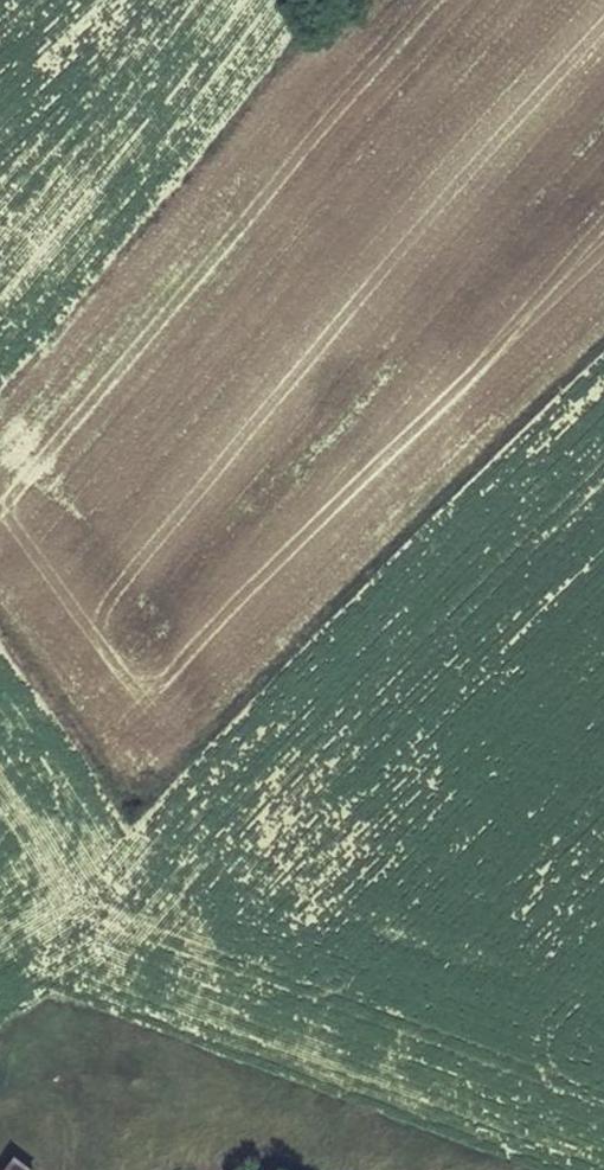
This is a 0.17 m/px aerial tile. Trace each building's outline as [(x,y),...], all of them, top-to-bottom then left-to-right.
[(12,1153),(0,1169),(32,1169),(33,1168),(12,1153)]
